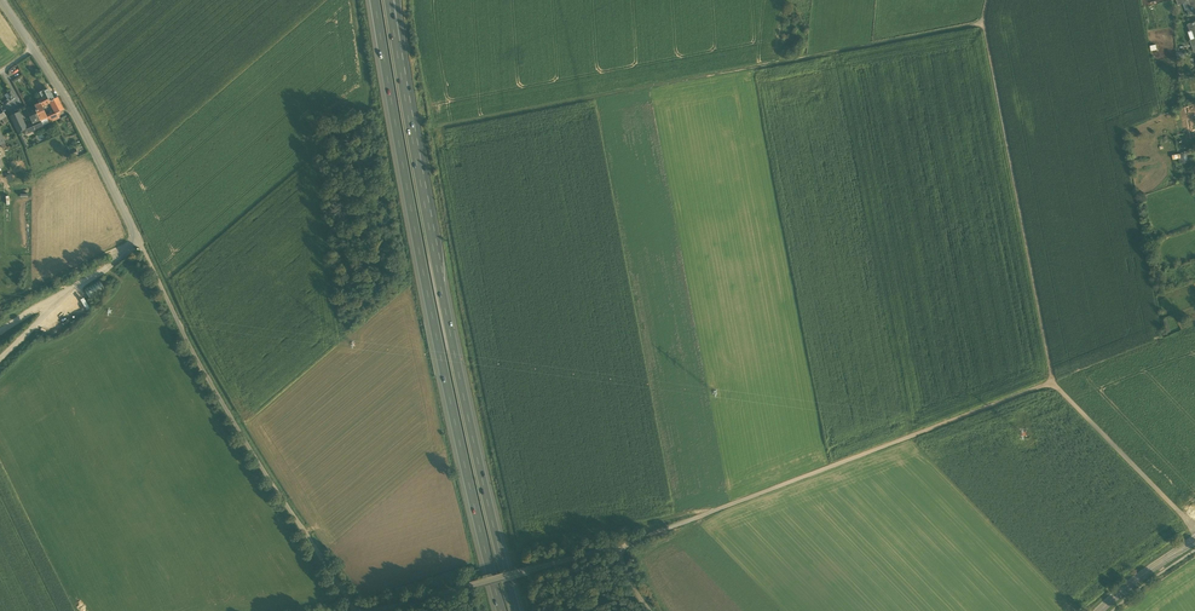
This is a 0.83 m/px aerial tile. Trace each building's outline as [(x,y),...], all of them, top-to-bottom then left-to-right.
[(1178,5),(1184,3),(1186,2),(1189,9),(1191,9),(1194,7),(1194,0),(1176,0),(1178,5)] [(49,89),(45,91),(47,96),(50,101),(55,99),(52,93),(51,94),(49,89)] [(15,96),(11,90),(7,93),(11,99),(15,96)] [(42,107),(50,102),(50,101),(47,96),(43,98),(38,101),(40,104),(42,107)] [(55,99),(50,101),(50,102),(55,111),(56,113),(57,113),(64,110),(57,97),(55,98),(55,99)] [(40,104),(35,106),(37,110),(36,111),(39,116),(40,120),(46,117),(45,115),(42,107),(40,104)] [(32,119),(39,116),(36,111),(37,110),(35,106),(34,106),(28,109),(28,110),(32,119)] [(59,118),(57,113),(56,113),(55,111),(45,115),(46,117),(40,120),(43,126),(59,118)] [(23,130),(26,128),(27,128),(26,126),(19,113),(11,117),(19,132),(23,130)] [(35,130),(43,126),(40,120),(39,116),(32,119),(34,123),(32,123),(35,130)] [(28,133),(35,130),(32,123),(26,126),(27,128),(26,128),(28,133)] [(23,135),(20,136),(26,148),(28,147),(23,135)] [(84,290),(90,299),(106,289),(100,280),(84,290)] [(85,298),(82,299),(86,310),(90,308),(85,298)] [(1091,375),(1093,381),(1103,378),(1102,372),(1091,375)]
